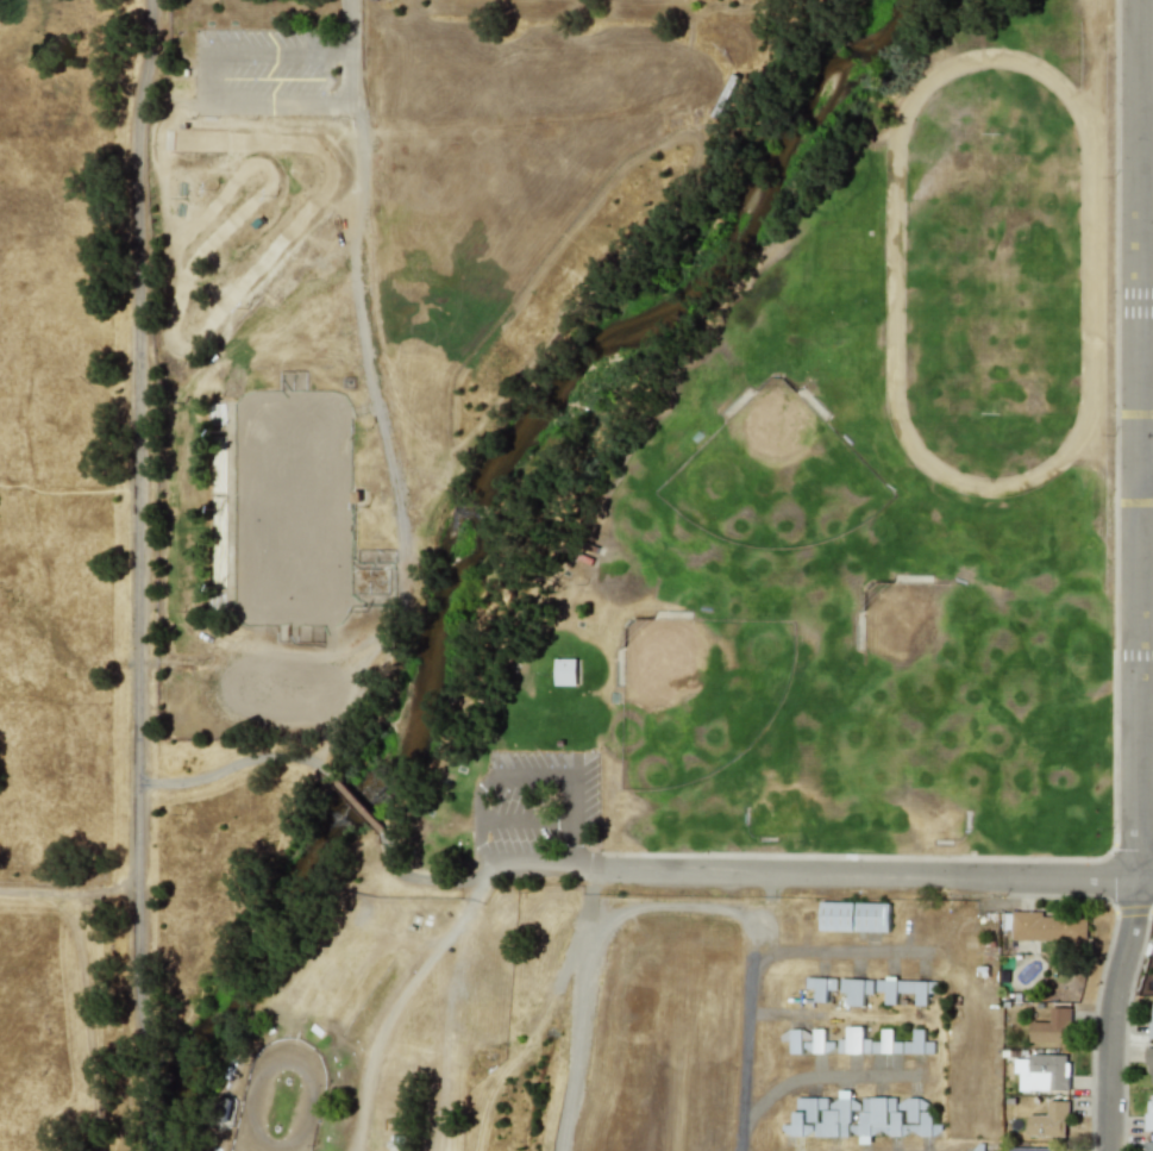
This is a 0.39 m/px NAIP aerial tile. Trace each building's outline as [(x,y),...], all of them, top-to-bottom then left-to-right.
[(554,684),(576,684),(576,658),(554,658),(554,684)] [(889,903),(820,902),(820,930),(855,931),(889,932),(889,903)] [(1042,912),(1011,911),(1011,939),(1086,940),(1086,917),(1042,915),(1042,912)] [(814,989),(814,1002),(826,1003),(826,990),(836,990),(836,978),(806,977),(806,989),(814,989)] [(840,993),(848,993),(847,1006),(863,1006),(864,994),(873,994),(873,980),(840,979),(840,993)] [(884,1004),(896,1005),(897,992),(916,993),(915,1005),(927,1006),(928,981),(876,980),(875,992),(885,992),(884,1004)] [(1029,1041),(1063,1043),(1063,1031),(1070,1031),(1070,1007),(1049,1007),(1049,1021),(1030,1021),(1029,1041)] [(902,1054),(902,1042),(893,1042),(893,1029),(881,1029),(881,1040),(863,1040),(863,1027),(846,1027),(846,1039),(838,1039),(838,1053),(902,1054)] [(790,1054),(825,1053),(824,1029),(812,1029),(790,1030),(790,1054)] [(913,1041),(903,1041),(904,1054),(934,1053),(934,1042),(925,1042),(925,1029),(913,1029),(913,1041)] [(1067,1089),(1069,1055),(1029,1053),(1028,1089),(1067,1089)] [(850,1098),(830,1098),(830,1097),(797,1098),(797,1110),(806,1110),(806,1123),(814,1123),(815,1137),(850,1137),(850,1098)] [(861,1098),(861,1125),(850,1125),(850,1135),(902,1135),(902,1112),(896,1112),(896,1097),(861,1098)] [(932,1134),(932,1112),(928,1112),(928,1100),(902,1100),(903,1134),(932,1134)] [(1067,1101),(1047,1101),(1047,1115),(1028,1114),(1028,1136),(1067,1136),(1067,1101)] [(804,1136),(804,1112),(792,1112),(792,1124),(782,1124),(782,1136),(804,1136)] [(1145,1141),(1145,1150),(1152,1150),(1152,1141),(1145,1141)]
